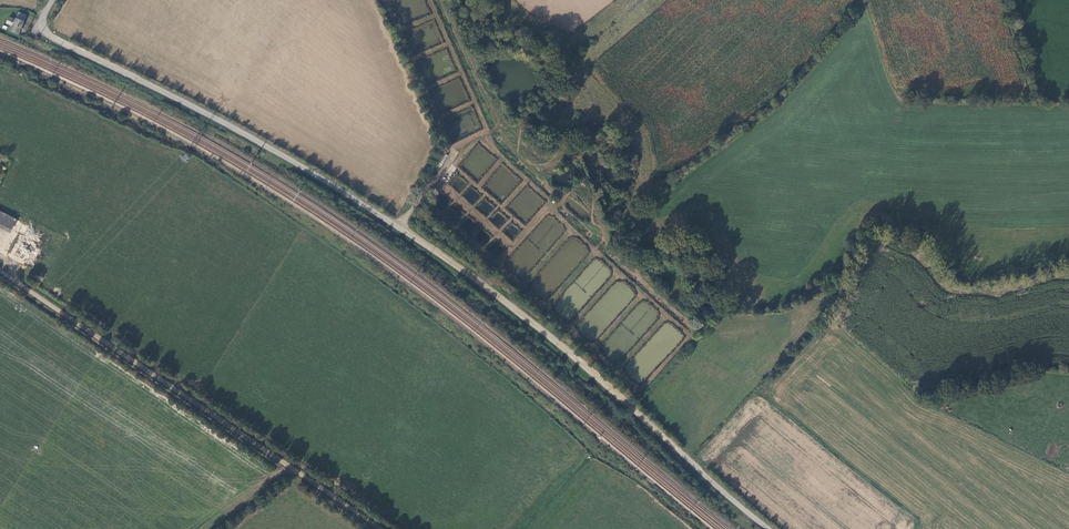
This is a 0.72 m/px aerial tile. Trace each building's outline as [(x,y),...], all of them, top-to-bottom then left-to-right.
[(13,26),(12,31),(19,34),(24,22),(26,16),(19,13),(16,20),(9,18),(7,24),(13,26)] [(17,220),(7,215),(2,225),(13,230),(17,220)]
